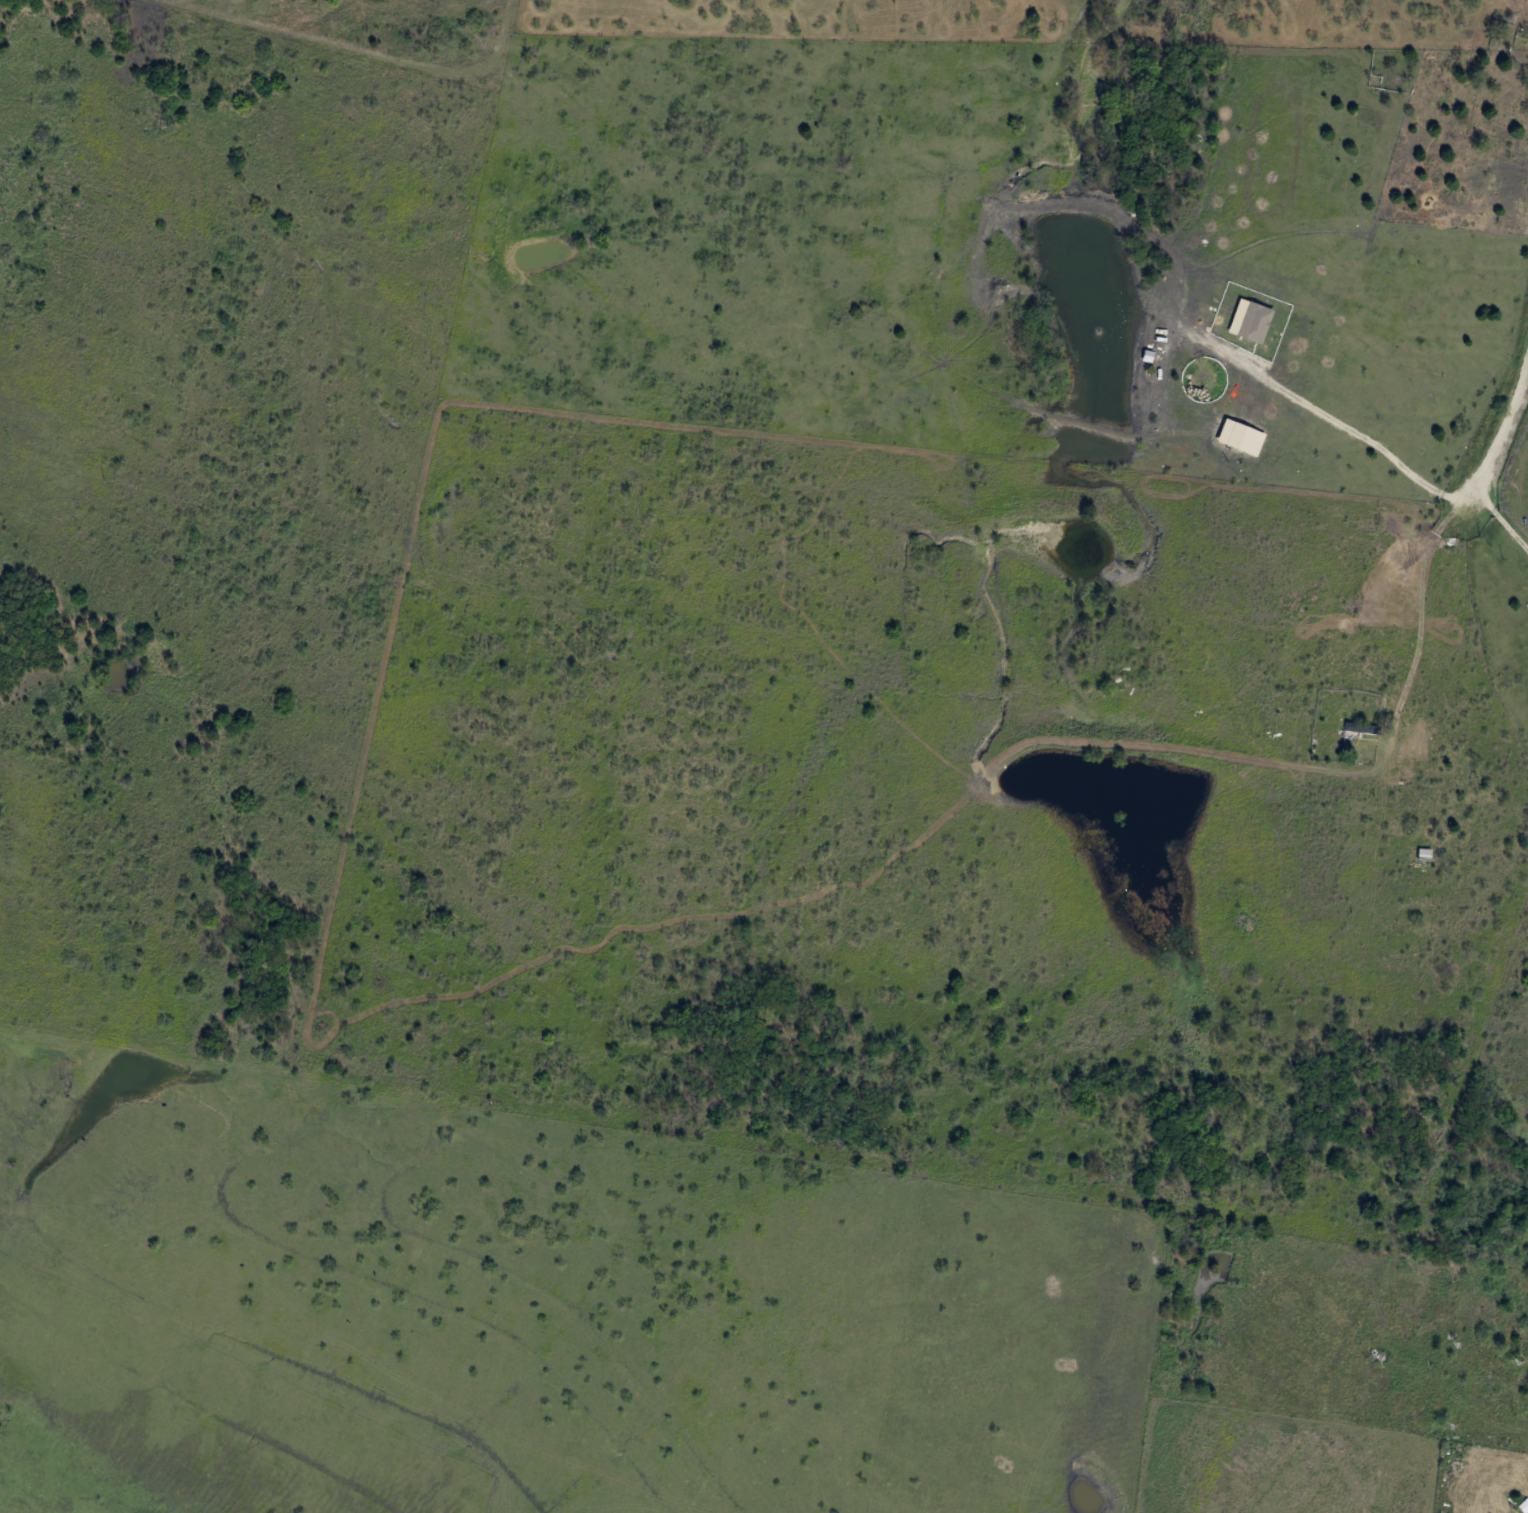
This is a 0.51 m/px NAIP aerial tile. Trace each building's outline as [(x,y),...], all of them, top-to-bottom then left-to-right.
[(1380,729),(1378,738),(1341,730),(1343,721),(1380,729)]
